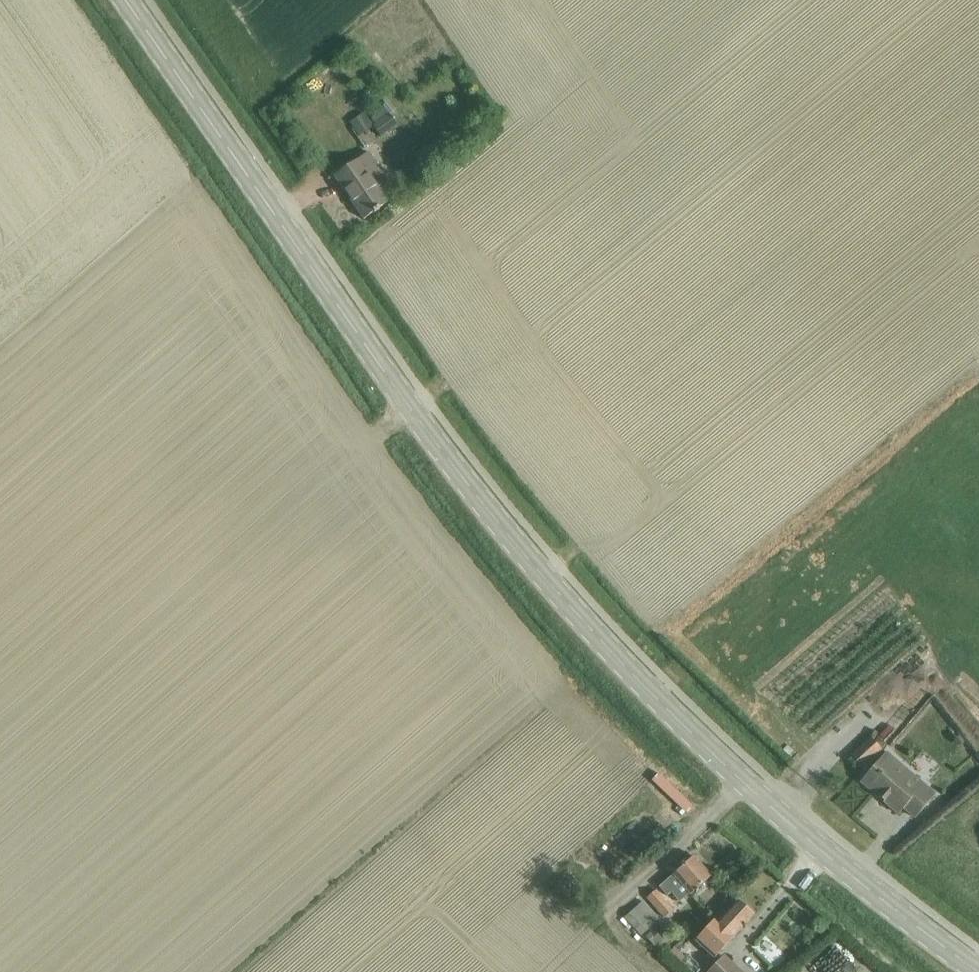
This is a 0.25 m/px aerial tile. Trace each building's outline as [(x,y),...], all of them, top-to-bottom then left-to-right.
[(375,122),(373,124),(382,136),(398,123),(389,112),(384,106),(370,117),(375,122)] [(334,177),(364,220),(388,203),(377,188),(387,181),(368,153),(334,177)] [(851,756),(862,768),(882,750),(871,738),(851,756)] [(883,756),(860,782),(899,815),(904,808),(915,817),(935,794),(924,785),(916,778),(913,781),(883,756)] [(664,769),(655,777),(690,812),(698,804),(664,769)] [(692,894),(711,877),(694,857),(659,888),(666,896),(671,893),(679,902),(690,892),(692,894)] [(646,898),(663,917),(673,909),(656,890),(646,898)] [(714,920),(695,941),(714,959),(734,938),(733,937),(743,927),(745,928),(746,926),(745,925),(754,916),(737,901),(717,923),(714,920)] [(722,956),(706,971),(738,971),(722,956)]
